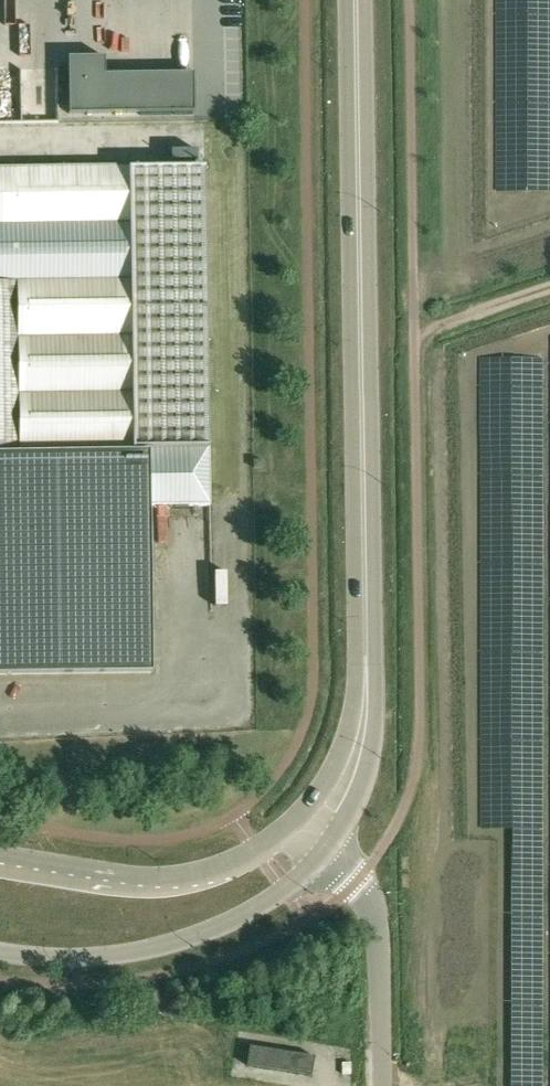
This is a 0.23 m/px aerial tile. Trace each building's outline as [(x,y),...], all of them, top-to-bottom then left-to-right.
[(105,57),(69,57),(69,113),(105,113),(105,57)] [(153,671),(151,506),(209,505),(209,444),(205,166),(0,168),(0,673),(153,671)] [(312,1076),(315,1056),(250,1046),(246,1065),(312,1076)]
